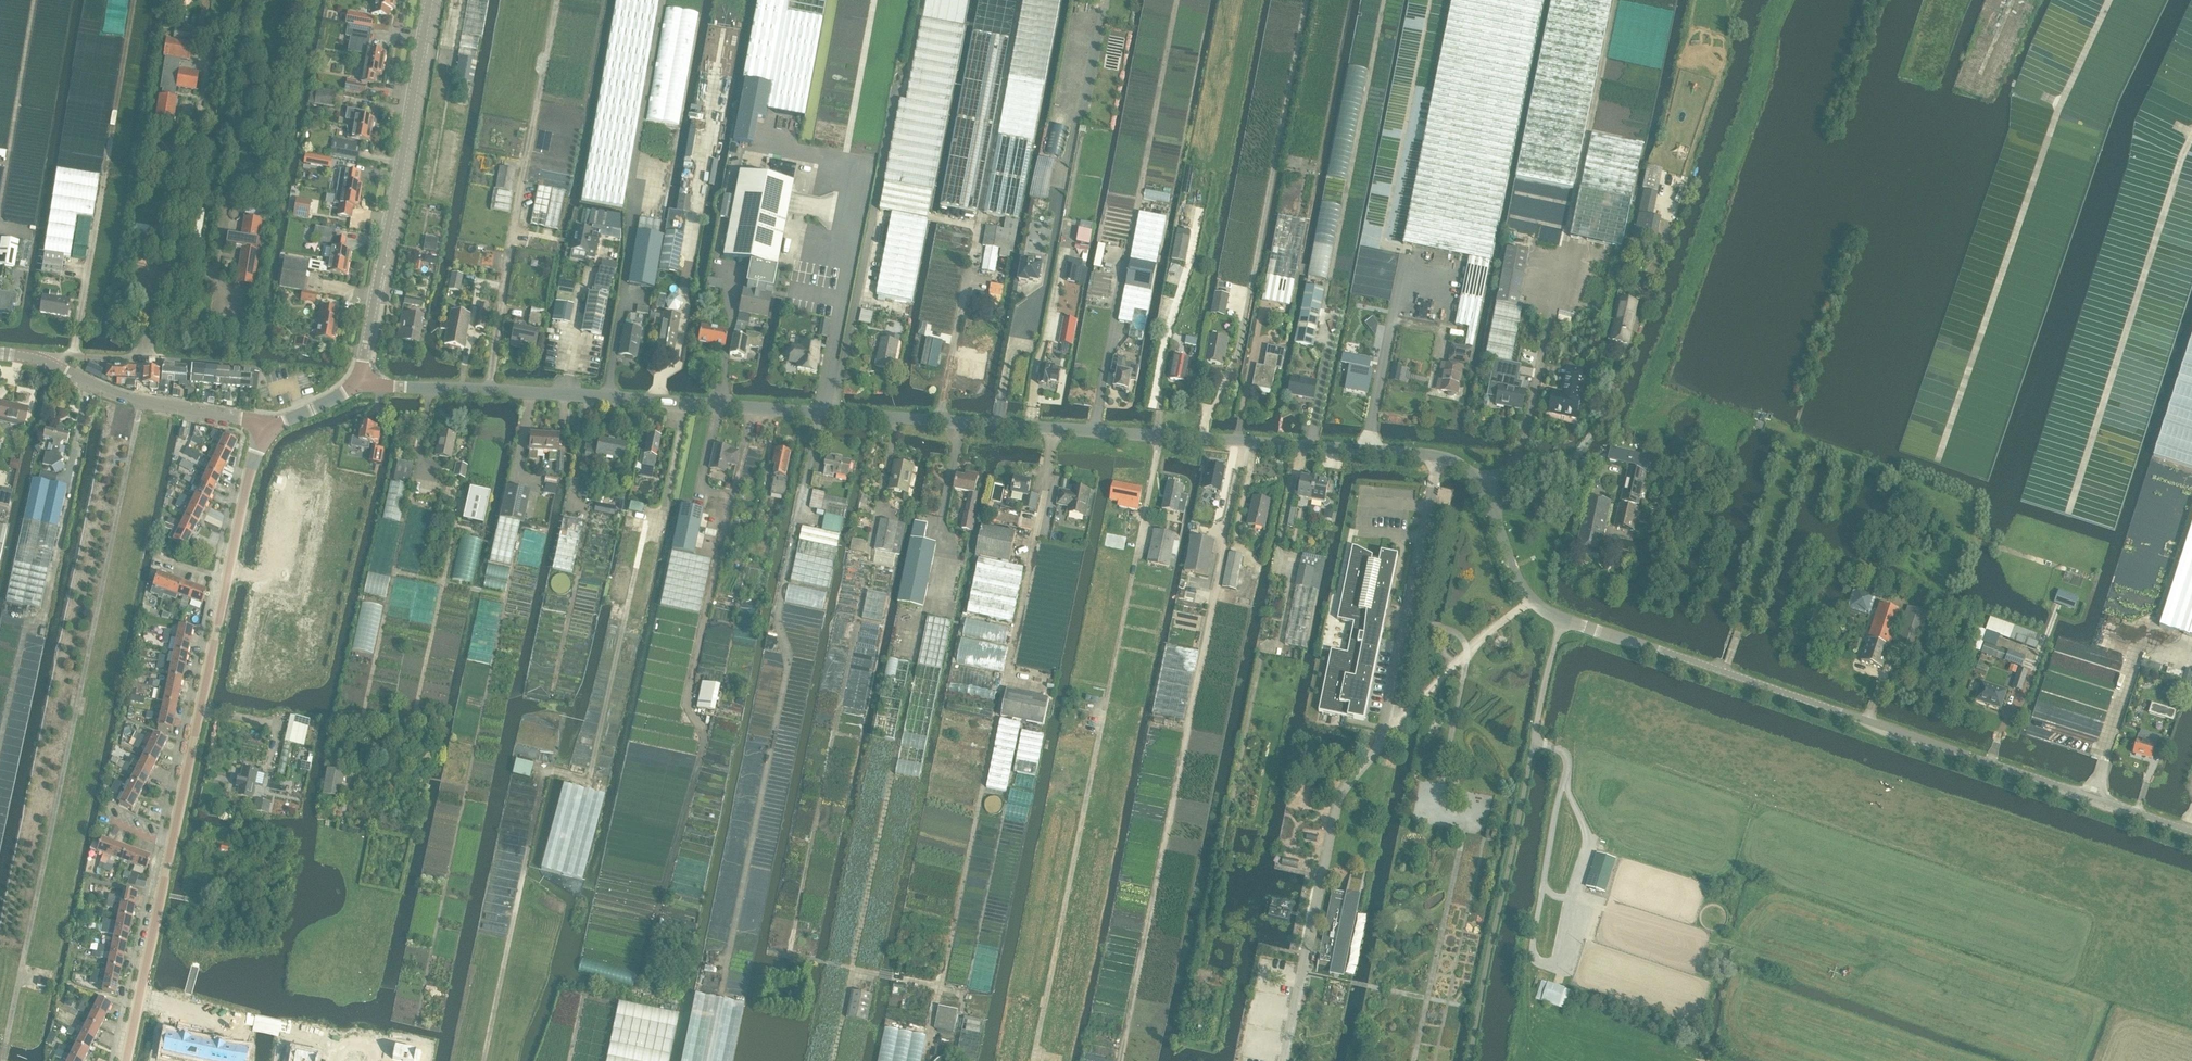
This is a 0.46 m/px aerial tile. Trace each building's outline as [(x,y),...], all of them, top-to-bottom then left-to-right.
[(389,10),(392,10),(394,0),(376,0),(374,7),(373,7),(371,14),(388,17),(389,10)] [(602,81),(597,109),(591,141),(581,200),(623,207),(628,182),(632,155),(644,89),(654,32),(660,0),(617,0),(613,19),(602,81)] [(743,79),(746,79),(771,84),(766,111),(803,118),(825,0),(758,0),(743,79)] [(1019,220),(1060,0),(1024,0),(984,214),(1019,220)] [(1403,245),(1470,258),(1456,326),(1469,329),(1466,347),(1473,349),(1491,262),(1492,263),(1545,0),(1453,0),(1403,245)] [(1516,178),(1574,190),(1612,0),(1552,0),(1516,178)] [(348,12),(346,24),(356,26),(371,29),(373,18),(373,17),(348,12)] [(964,28),(923,19),(906,101),(899,100),(883,184),(933,193),(964,28)] [(355,53),(366,55),(365,61),(383,65),(385,53),(368,50),(371,29),(356,26),(356,27),(348,26),(347,34),(358,36),(355,53)] [(175,30),(174,38),(200,42),(201,34),(197,33),(182,31),(175,30)] [(1009,39),(973,32),(940,205),(977,212),(1009,39)] [(166,57),(160,89),(162,89),(161,95),(159,95),(155,121),(173,124),(177,98),(175,97),(176,87),(196,90),(198,73),(179,70),(181,59),(189,61),(192,43),(166,39),(163,56),(166,57)] [(321,55),(318,63),(327,68),(331,60),(321,55)] [(381,76),(383,65),(365,61),(361,83),(373,85),(375,75),(381,76)] [(766,111),(771,84),(746,79),(739,113),(765,118),(766,111)] [(344,92),(364,95),(366,86),(356,85),(357,81),(346,80),(344,92)] [(311,88),(308,103),(334,108),(336,92),(311,88)] [(346,120),(354,122),(353,128),(371,131),(373,119),(364,117),(364,113),(347,110),(346,120)] [(1052,124),(1045,154),(1061,158),(1068,128),(1052,124)] [(347,133),(347,138),(369,142),(371,131),(353,128),(347,126),(347,133)] [(547,131),(536,185),(567,191),(577,137),(547,131)] [(1571,237),(1622,248),(1643,145),(1592,134),(1571,237)] [(212,153),(214,139),(202,137),(200,151),(212,153)] [(306,138),(304,151),(322,154),(324,141),(306,138)] [(330,156),(358,161),(361,143),(333,139),(330,156)] [(202,157),(200,172),(209,174),(211,159),(202,157)] [(1286,169),(1301,171),(1303,160),(1288,158),(1286,169)] [(491,206),(510,209),(514,192),(511,192),(515,170),(500,167),(496,189),(494,189),(491,206)] [(1188,167),(1184,193),(1189,194),(1193,168),(1188,167)] [(1647,167),(1642,189),(1657,192),(1662,170),(1647,167)] [(340,170),(336,193),(359,197),(361,185),(358,185),(360,174),(340,170)] [(740,171),(723,256),(750,262),(746,284),(747,284),(746,290),(743,289),(738,313),(766,318),(771,295),(776,269),(793,181),(740,171)] [(877,296),(912,302),(927,220),(933,193),(883,184),(878,210),(893,213),(877,296)] [(538,187),(530,225),(558,231),(566,192),(538,187)] [(336,193),(334,204),(340,205),(338,216),(351,218),(353,207),(357,208),(359,197),(336,193)] [(679,195),(676,211),(687,213),(690,197),(679,195)] [(724,195),(720,217),(728,218),(732,197),(724,195)] [(309,220),(312,201),(296,199),(293,217),(309,220)] [(473,203),(470,220),(495,225),(498,208),(473,203)] [(247,204),(246,212),(263,215),(264,207),(247,204)] [(666,232),(659,269),(677,272),(687,213),(676,211),(669,210),(665,232),(666,232)] [(589,226),(621,231),(620,217),(591,211),(589,226)] [(1151,292),(1156,267),(1165,218),(1139,213),(1130,262),(1118,322),(1131,324),(1128,338),(1142,341),(1151,292)] [(1656,245),(1661,219),(1638,214),(1633,241),(1656,245)] [(1262,301),(1276,303),(1289,306),(1297,269),(1306,221),(1278,216),(1262,301)] [(226,233),(224,246),(242,249),(236,284),(253,287),(259,250),(257,250),(262,221),(244,218),(241,235),(226,233)] [(637,232),(628,284),(654,289),(657,268),(663,237),(659,236),(661,223),(640,219),(638,232),(637,232)] [(986,246),(982,270),(995,272),(1000,249),(1001,249),(1000,256),(1008,258),(1010,251),(1012,251),(1013,251),(1018,221),(1006,219),(1004,230),(987,227),(983,246),(986,246)] [(134,224),(132,238),(147,241),(149,227),(134,224)] [(577,225),(572,250),(587,254),(587,257),(595,259),(597,252),(601,232),(593,230),(593,229),(577,225)] [(321,237),(320,243),(330,244),(332,237),(334,238),(335,230),(316,227),(314,236),(321,237)] [(1076,243),(1089,245),(1092,232),(1079,229),(1076,243)] [(1185,262),(1190,233),(1177,230),(1172,260),(1185,262)] [(27,270),(32,244),(2,238),(0,249),(0,265),(27,270)] [(425,238),(423,250),(435,253),(438,240),(425,238)] [(333,239),(330,259),(348,263),(350,251),(344,250),(345,241),(333,239)] [(1099,245),(1094,268),(1100,269),(1105,246),(1099,245)] [(1486,357),(1512,362),(1523,307),(1518,307),(1529,252),(1507,248),(1486,357)] [(45,252),(43,266),(62,269),(64,255),(45,252)] [(280,287),(303,291),(308,262),(285,258),(280,287)] [(346,276),(348,263),(330,259),(328,268),(324,267),(324,264),(310,262),(309,270),(346,276)] [(1064,280),(1083,284),(1086,269),(1081,268),(1082,262),(1068,260),(1064,280)] [(1042,265),(1022,261),(1019,281),(1029,282),(1029,280),(1039,282),(1042,265)] [(596,276),(593,294),(607,296),(608,296),(609,297),(612,279),(614,279),(615,270),(614,270),(600,267),(599,267),(598,276),(596,276)] [(449,290),(459,292),(462,275),(452,273),(449,290)] [(706,287),(721,290),(723,281),(708,278),(706,287)] [(1306,286),(1294,344),(1313,347),(1324,290),(1306,286)] [(40,312),(67,317),(69,301),(57,299),(57,293),(50,292),(49,297),(42,296),(40,312)] [(300,301),(315,303),(317,295),(302,292),(300,301)] [(1216,292),(1212,314),(1226,317),(1230,295),(1216,292)] [(10,314),(12,304),(14,304),(16,296),(0,293),(0,312),(10,314)] [(581,332),(598,335),(600,335),(608,296),(607,296),(593,294),(589,293),(581,332)] [(668,310),(678,311),(683,305),(680,296),(671,295),(665,302),(668,310)] [(419,306),(420,300),(405,297),(404,304),(419,306)] [(1612,340),(1626,343),(1635,303),(1622,300),(1612,340)] [(556,302),(552,320),(569,323),(573,306),(556,302)] [(479,303),(475,327),(484,329),(488,305),(479,303)] [(636,313),(648,315),(649,308),(638,306),(636,313)] [(321,307),(318,327),(336,330),(338,319),(335,318),(337,309),(321,307)] [(539,325),(541,317),(543,317),(544,310),(532,308),(530,314),(530,313),(528,323),(539,325)] [(859,322),(870,324),(873,312),(862,309),(859,322)] [(448,323),(442,322),(440,328),(447,330),(444,344),(464,348),(470,314),(451,310),(448,323)] [(405,333),(404,341),(418,344),(423,317),(402,313),(399,331),(405,333)] [(654,320),(654,325),(660,326),(656,351),(674,354),(680,316),(663,313),(662,315),(655,314),(654,320)] [(1064,318),(1059,344),(1073,347),(1078,320),(1064,318)] [(640,330),(631,329),(632,322),(625,321),(625,328),(624,328),(619,354),(636,357),(640,330)] [(730,355),(743,357),(746,345),(759,348),(761,336),(746,333),(745,339),(739,338),(740,332),(742,324),(737,323),(735,331),(734,331),(730,355)] [(724,347),(727,331),(701,326),(698,342),(724,347)] [(334,342),(336,330),(318,327),(316,339),(334,342)] [(534,351),(537,333),(514,328),(511,346),(534,351)] [(2153,456),(2191,468),(2191,334),(2153,456)] [(882,339),(876,367),(893,370),(899,338),(889,335),(888,340),(882,339)] [(1227,339),(1210,336),(1205,361),(1223,365),(1227,339)] [(1198,340),(1186,337),(1185,344),(1196,346),(1198,340)] [(296,338),(295,346),(308,347),(309,339),(296,338)] [(927,339),(922,365),(929,367),(930,362),(937,364),(938,364),(942,342),(927,339)] [(818,346),(792,341),(789,362),(798,363),(797,368),(814,371),(818,346)] [(1442,365),(1440,374),(1444,374),(1440,391),(1447,392),(1447,395),(1448,396),(1450,397),(1452,397),(1454,396),(1455,394),(1457,394),(1462,369),(1458,368),(1459,362),(1469,364),(1472,350),(1452,346),(1449,366),(1442,365)] [(1271,391),(1275,372),(1276,368),(1282,369),(1285,350),(1268,347),(1264,367),(1256,365),(1252,387),(1271,391)] [(960,356),(956,374),(966,376),(965,377),(973,379),(973,377),(983,379),(986,365),(989,365),(991,354),(976,351),(975,359),(960,356)] [(1344,355),(1342,363),(1350,365),(1351,365),(1350,368),(1347,383),(1347,385),(1356,387),(1355,387),(1359,388),(1360,387),(1368,389),(1368,387),(1369,387),(1372,372),(1371,371),(1368,371),(1369,369),(1369,368),(1371,360),(1344,355)] [(1174,357),(1170,380),(1185,382),(1189,360),(1174,357)] [(1131,380),(1136,381),(1139,366),(1126,364),(1127,360),(1114,358),(1111,371),(1117,373),(1114,388),(1128,391),(1131,380)] [(86,372),(100,378),(103,370),(89,364),(86,372)] [(162,364),(161,380),(160,393),(168,394),(168,381),(173,381),(175,365),(162,364)] [(175,365),(173,381),(186,382),(187,366),(175,365)] [(107,367),(107,376),(117,377),(117,379),(126,380),(126,386),(126,387),(135,388),(135,379),(135,378),(135,372),(127,371),(127,368),(107,367)] [(192,367),(191,383),(203,384),(205,368),(192,367)] [(1048,386),(1049,383),(1058,385),(1061,369),(1055,367),(1055,370),(1040,367),(1038,377),(1040,377),(1039,384),(1048,386)] [(1562,396),(1552,394),(1549,413),(1565,416),(1566,413),(1577,415),(1580,401),(1579,401),(1585,371),(1568,367),(1563,388),(1566,388),(1565,394),(1562,396)] [(143,384),(151,384),(150,390),(157,391),(157,385),(158,385),(159,369),(144,368),(143,384)] [(205,368),(203,384),(216,385),(217,369),(205,368)] [(217,369),(216,385),(222,385),(220,401),(226,402),(227,393),(228,386),(229,370),(217,369)] [(1492,381),(1489,394),(1498,395),(1498,398),(1496,404),(1522,409),(1526,392),(1521,391),(1519,390),(1521,383),(1510,381),(1512,372),(1494,369),(1491,381),(1492,381)] [(229,370),(228,386),(240,387),(242,371),(229,370)] [(242,371),(240,387),(253,388),(256,389),(259,373),(254,372),(242,371)] [(1288,395),(1313,399),(1316,382),(1291,378),(1288,395)] [(23,428),(28,408),(0,402),(0,404),(0,423),(23,428)] [(360,431),(358,441),(378,445),(380,430),(376,429),(377,427),(363,425),(362,432),(360,431)] [(43,439),(51,441),(53,444),(51,451),(49,453),(45,453),(42,465),(51,467),(51,468),(52,468),(63,461),(58,454),(60,445),(63,444),(67,445),(69,435),(63,434),(64,428),(57,426),(55,433),(45,430),(43,439)] [(181,430),(179,438),(186,439),(188,431),(181,430)] [(440,432),(435,456),(451,459),(455,436),(440,432)] [(530,434),(529,452),(529,460),(536,460),(536,458),(537,452),(543,453),(544,435),(530,434)] [(544,435),(543,458),(543,453),(549,453),(549,461),(556,462),(555,472),(563,473),(564,453),(557,453),(558,436),(544,435)] [(641,451),(639,464),(642,465),(642,466),(654,468),(660,437),(648,435),(645,452),(641,451)] [(191,442),(197,445),(199,440),(194,437),(191,442)] [(231,455),(237,443),(224,437),(218,449),(231,455)] [(599,439),(596,455),(622,461),(626,444),(599,439)] [(729,448),(714,445),(709,469),(725,472),(726,464),(736,466),(739,452),(729,450),(729,448)] [(213,446),(207,458),(213,460),(225,466),(231,455),(218,449),(213,446)] [(192,451),(186,448),(184,454),(190,457),(192,451)] [(370,459),(380,461),(382,450),(372,448),(370,459)] [(1621,500),(1638,504),(1649,457),(1611,448),(1608,460),(1629,465),(1621,500)] [(776,467),(770,494),(784,498),(788,478),(784,478),(789,453),(775,450),(772,466),(776,467)] [(586,451),(584,457),(593,459),(594,452),(586,451)] [(824,477),(833,478),(834,474),(848,477),(851,462),(837,459),(838,456),(828,454),(824,477)] [(9,468),(17,470),(19,462),(12,460),(9,468)] [(182,460),(179,466),(185,469),(188,463),(182,460)] [(213,460),(207,472),(220,478),(225,466),(213,460)] [(409,483),(413,464),(397,461),(394,480),(399,481),(403,482),(409,483)] [(456,464),(453,477),(464,479),(467,466),(456,464)] [(890,490),(907,493),(913,467),(895,464),(890,490)] [(1209,465),(1204,489),(1220,493),(1225,469),(1209,465)] [(207,472),(202,483),(214,490),(220,478),(207,472)] [(811,487),(819,489),(822,475),(814,474),(811,487)] [(974,493),(978,476),(967,474),(966,478),(957,477),(955,490),(969,493),(965,514),(962,530),(973,532),(977,515),(974,515),(978,494),(974,493)] [(172,477),(169,482),(175,485),(177,479),(172,477)] [(190,478),(187,484),(191,486),(192,484),(199,489),(196,495),(208,501),(214,490),(202,483),(194,479),(190,477),(190,478)] [(1298,498),(1311,501),(1315,480),(1302,477),(1301,482),(1296,481),(1294,492),(1299,493),(1298,498)] [(14,561),(6,602),(40,609),(49,568),(67,487),(56,484),(39,481),(32,479),(14,561)] [(1024,496),(1022,508),(1035,511),(1038,496),(1028,494),(1031,482),(1015,479),(1012,494),(1024,496)] [(1315,480),(1311,501),(1322,503),(1324,505),(1327,506),(1329,504),(1329,502),(1328,499),(1325,499),(1328,482),(1315,480)] [(391,482),(383,521),(400,524),(408,486),(403,485),(403,482),(399,481),(398,484),(391,482)] [(1114,484),(1111,500),(1138,505),(1141,489),(1114,484)] [(1162,509),(1177,512),(1177,513),(1185,515),(1188,497),(1181,495),(1182,487),(1167,484),(1162,509)] [(500,518),(493,550),(490,562),(510,566),(513,554),(520,522),(523,523),(530,491),(507,486),(500,518)] [(1069,507),(1068,513),(1085,517),(1090,491),(1073,488),(1072,494),(1067,493),(1067,492),(1060,491),(1058,505),(1069,507)] [(0,504),(9,506),(12,491),(3,489),(2,493),(0,504)] [(470,489),(463,521),(483,525),(490,493),(470,489)] [(814,490),(810,508),(822,511),(823,506),(824,501),(825,496),(826,493),(814,490)] [(181,495),(178,501),(182,503),(190,507),(203,513),(208,501),(196,495),(193,501),(181,495)] [(1269,500),(1253,497),(1247,525),(1263,528),(1269,500)] [(1577,547),(1600,551),(1610,502),(1587,497),(1577,547)] [(644,505),(631,502),(629,511),(642,514),(644,505)] [(596,503),(594,511),(614,515),(615,507),(596,503)] [(681,505),(672,550),(693,555),(703,510),(681,505)] [(1632,530),(1637,508),(1621,505),(1615,526),(1632,530)] [(185,518),(197,524),(203,513),(190,507),(185,518)] [(1324,520),(1331,521),(1332,514),(1326,513),(1324,520)] [(564,517),(553,570),(572,574),(583,521),(564,517)] [(169,518),(167,524),(171,526),(174,527),(192,536),(197,524),(185,518),(182,524),(169,518)] [(877,550),(874,563),(894,567),(896,554),(899,555),(905,525),(881,520),(875,550),(877,550)] [(915,522),(898,604),(923,609),(936,544),(924,542),(928,524),(915,522)] [(732,535),(748,538),(749,533),(738,531),(739,526),(734,525),(732,535)] [(2160,627),(2191,637),(2191,525),(2160,627)] [(1002,561),(1001,563),(1009,565),(1009,562),(1016,533),(982,526),(976,555),(1002,561)] [(174,527),(168,539),(174,541),(173,542),(186,548),(192,536),(174,527)] [(803,527),(800,541),(837,550),(840,536),(803,527)] [(1154,531),(1148,562),(1169,566),(1174,568),(1179,543),(1174,542),(1176,535),(1154,531)] [(1107,534),(1105,546),(1123,549),(1126,537),(1107,534)] [(1191,537),(1184,571),(1207,575),(1214,542),(1191,537)] [(800,541),(791,581),(828,590),(837,550),(800,541)] [(1364,722),(1372,679),(1387,605),(1397,556),(1381,553),(1379,559),(1371,558),(1372,556),(1358,548),(1352,547),(1337,620),(1353,623),(1347,654),(1331,650),(1318,712),(1364,722)] [(672,552),(660,606),(699,615),(711,560),(672,552)] [(1230,553),(1222,587),(1236,590),(1242,556),(1230,553)] [(973,586),(967,613),(1012,623),(1018,596),(1024,568),(1009,565),(1001,563),(979,559),(973,586)] [(1317,590),(1309,589),(1312,576),(1319,577),(1322,565),(1301,560),(1283,644),(1304,648),(1317,590)] [(153,587),(150,593),(159,596),(158,598),(162,600),(164,596),(170,578),(157,574),(153,587)] [(170,578),(164,596),(176,600),(177,596),(182,583),(170,578)] [(182,583),(177,596),(189,600),(194,587),(182,583)] [(194,587),(189,600),(202,605),(206,592),(194,587)] [(1855,588),(1848,608),(1868,615),(1875,595),(1855,588)] [(2059,590),(2054,602),(2074,610),(2079,598),(2059,590)] [(868,591),(863,619),(882,623),(887,595),(868,591)] [(256,603),(253,619),(277,624),(280,608),(256,603)] [(1879,605),(1860,662),(1881,670),(1900,612),(1879,605)] [(299,607),(296,622),(319,627),(323,612),(299,607)] [(1892,650),(1912,657),(1926,614),(1907,607),(1892,650)] [(951,622),(928,617),(896,775),(919,780),(951,622)] [(1977,628),(1969,649),(1979,652),(1986,632),(2036,650),(2041,637),(2014,628),(1988,618),(1984,630),(1977,628)] [(253,619),(250,633),(274,638),(277,624),(253,619)] [(179,626),(177,639),(190,642),(193,629),(179,626)] [(250,633),(247,648),(271,653),(274,638),(250,633)] [(177,639),(174,652),(187,654),(190,642),(177,639)] [(1978,660),(1993,666),(1996,658),(2008,663),(2021,668),(2024,658),(1984,644),(1981,653),(1978,660)] [(1199,653),(1168,647),(1167,647),(1164,664),(1153,716),(1185,722),(1199,653)] [(174,652),(171,664),(185,667),(187,654),(174,652)] [(889,660),(873,737),(894,741),(910,664),(889,660)] [(171,664),(169,677),(182,680),(185,667),(171,664)] [(2183,673),(2168,668),(2166,674),(2181,679),(2183,673)] [(2191,672),(2186,670),(2183,680),(2189,682),(2191,672)] [(2012,688),(2021,691),(2025,678),(2017,676),(2012,688)] [(169,677),(166,689),(180,692),(182,680),(169,677)] [(697,708),(714,711),(719,686),(702,682),(697,708)] [(1995,688),(1981,683),(1976,700),(2000,708),(2006,691),(1995,688)] [(159,688),(156,701),(163,702),(177,705),(180,692),(166,689),(159,688)] [(1012,721),(1013,718),(1043,725),(1048,699),(1006,690),(1001,716),(1009,718),(1009,720),(1000,718),(994,746),(995,747),(988,779),(986,788),(1005,792),(1014,751),(1020,723),(1012,721)] [(144,704),(145,698),(132,695),(130,701),(144,704)] [(163,702),(161,715),(174,718),(177,705),(163,702)] [(2152,704),(2149,713),(2164,718),(2172,720),(2175,711),(2167,709),(2152,704)] [(161,715),(158,728),(171,730),(174,718),(161,715)] [(285,742),(278,774),(284,775),(291,743),(305,746),(310,721),(291,717),(285,742)] [(1014,772),(1036,776),(1044,735),(1022,731),(1014,772)] [(132,739),(136,741),(142,744),(145,737),(135,732),(132,739)] [(2131,732),(2125,750),(2134,753),(2134,755),(2142,757),(2143,755),(2152,758),(2155,748),(2164,751),(2167,739),(2158,736),(2156,739),(2131,732)] [(154,734),(148,746),(161,753),(167,741),(154,734)] [(139,749),(142,744),(136,741),(133,746),(139,749)] [(148,746),(143,758),(155,764),(161,753),(148,746)] [(124,764),(130,766),(133,768),(136,761),(127,757),(124,764)] [(143,758),(137,769),(149,776),(155,764),(143,758)] [(512,774),(530,779),(534,765),(516,760),(512,774)] [(116,766),(116,767),(122,770),(124,764),(119,761),(116,766)] [(237,777),(235,787),(238,788),(237,796),(252,799),(254,785),(262,787),(265,773),(242,768),(240,777),(237,777)] [(137,769),(131,781),(144,787),(149,776),(137,769)] [(340,798),(345,772),(327,769),(322,795),(340,798)] [(116,780),(113,786),(119,789),(122,783),(116,780)] [(131,781),(125,792),(138,798),(144,787),(131,781)] [(582,880),(603,803),(605,796),(564,785),(541,869),(582,880)] [(116,795),(119,789),(113,786),(110,792),(116,795)] [(125,792),(119,804),(132,810),(138,798),(125,792)] [(256,799),(254,811),(254,812),(268,814),(271,802),(256,799)] [(1307,833),(1306,840),(1315,842),(1316,835),(1307,833)] [(102,839),(97,852),(103,855),(100,862),(106,864),(109,857),(114,844),(102,839)] [(114,844),(109,857),(115,859),(121,862),(126,848),(114,844)] [(126,848),(121,862),(133,866),(138,853),(126,848)] [(138,853),(133,866),(146,871),(151,857),(138,853)] [(1587,888),(1602,893),(1613,860),(1598,855),(1587,888)] [(1286,858),(1285,866),(1298,869),(1299,860),(1286,858)] [(100,862),(96,873),(102,875),(103,876),(105,870),(107,865),(106,864),(100,862)] [(125,871),(123,877),(129,879),(131,873),(125,871)] [(131,872),(127,884),(135,886),(138,879),(139,875),(131,872)] [(1333,893),(1318,966),(1319,966),(1331,968),(1344,971),(1363,881),(1362,881),(1351,879),(1350,878),(1347,895),(1333,893)] [(109,894),(108,901),(114,902),(135,907),(137,894),(124,891),(122,897),(109,894)] [(1272,900),(1270,907),(1290,912),(1292,904),(1272,900)] [(132,919),(135,907),(121,904),(118,916),(132,919)] [(1270,909),(1268,917),(1288,921),(1289,914),(1270,909)] [(103,919),(102,926),(129,932),(132,919),(118,916),(117,922),(103,919)] [(91,924),(90,930),(100,933),(101,926),(91,924)] [(102,926),(100,932),(114,935),(113,941),(127,944),(129,932),(102,926)] [(98,945),(96,951),(124,957),(127,944),(113,941),(111,948),(98,945)] [(96,951),(95,957),(109,960),(108,967),(121,970),(124,957),(96,951)] [(108,967),(105,979),(119,982),(121,970),(108,967)] [(38,979),(37,986),(48,988),(49,981),(38,979)] [(105,979),(102,992),(116,995),(119,982),(105,979)] [(1547,983),(1541,1001),(1568,1010),(1574,992),(1547,983)] [(852,992),(847,1018),(868,1022),(873,996),(852,992)] [(744,1005),(695,995),(682,1060),(733,1060),(744,1005)] [(68,1006),(71,1005),(73,1001),(67,998),(64,1004),(68,1006)] [(84,998),(81,1004),(87,1007),(90,1001),(84,998)] [(99,999),(93,1010),(106,1017),(112,1005),(99,999)] [(606,1060),(669,1060),(679,1015),(618,1003),(606,1060)] [(84,1014),(87,1007),(81,1004),(78,1011),(84,1014)] [(935,1029),(954,1033),(959,1011),(939,1007),(935,1029)] [(93,1010),(87,1022),(100,1028),(106,1017),(93,1010)] [(957,1057),(976,1060),(984,1021),(965,1017),(957,1057)] [(77,1023),(74,1030),(82,1034),(94,1040),(100,1028),(87,1022),(85,1027),(77,1023)] [(69,1028),(66,1034),(72,1037),(75,1031),(69,1028)] [(164,1047),(162,1058),(174,1060),(179,1035),(178,1035),(167,1033),(166,1039),(164,1038),(162,1047),(164,1047)] [(82,1034),(76,1045),(88,1051),(94,1040),(82,1034)] [(174,1060),(178,1060),(185,1060),(190,1038),(179,1035),(174,1060)] [(185,1060),(186,1060),(191,1060),(197,1060),(202,1040),(191,1038),(190,1038),(185,1060)] [(197,1060),(209,1060),(213,1042),(213,1043),(202,1040),(197,1060)] [(209,1060),(221,1060),(225,1045),(213,1042),(209,1060)] [(58,1050),(79,1060),(84,1060),(88,1051),(76,1045),(72,1052),(66,1049),(67,1048),(60,1045),(58,1050)] [(221,1060),(233,1060),(236,1047),(225,1045),(221,1060)] [(392,1059),(399,1060),(400,1060),(420,1060),(422,1051),(410,1049),(411,1046),(402,1045),(401,1047),(395,1045),(392,1059)] [(233,1060),(246,1060),(248,1050),(236,1047),(233,1060)] [(55,1057),(61,1059),(65,1060),(79,1060),(58,1050),(55,1057)] [(288,1060),(316,1060),(317,1056),(311,1055),(311,1052),(302,1051),(302,1053),(290,1050),(288,1060)]
